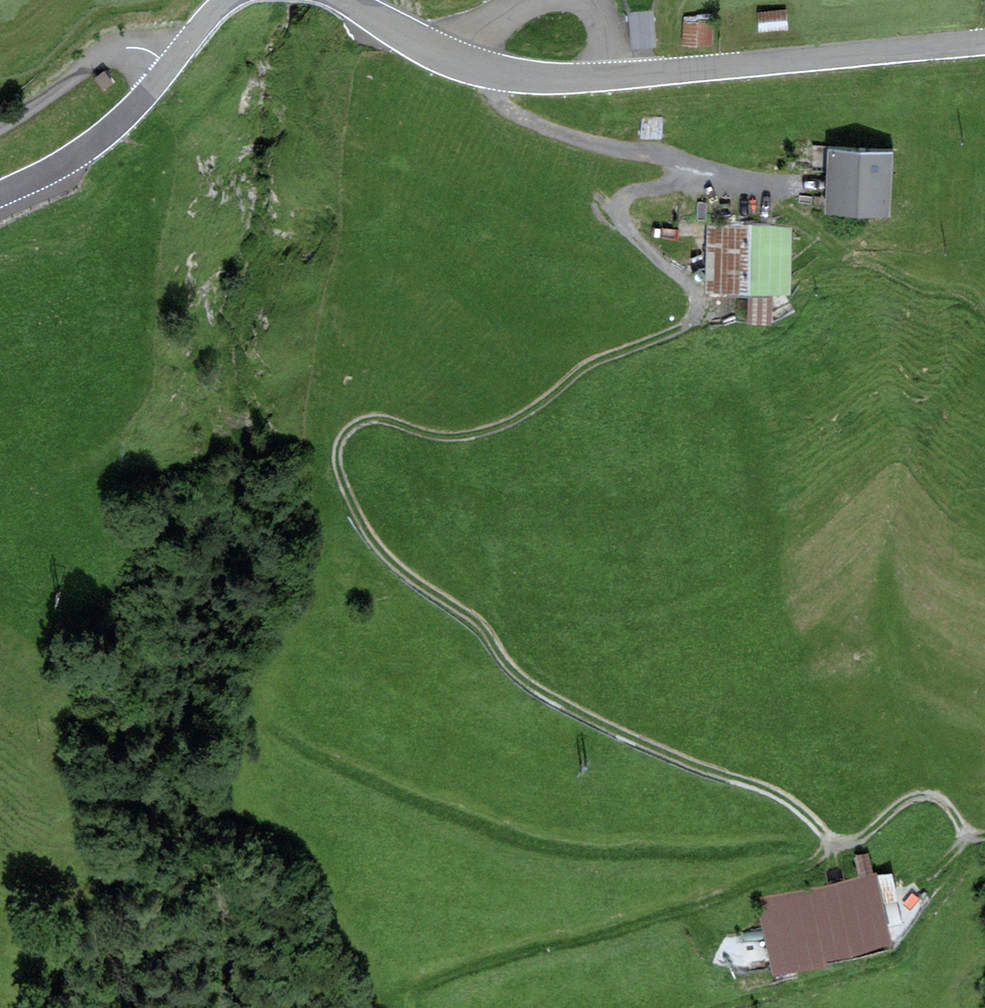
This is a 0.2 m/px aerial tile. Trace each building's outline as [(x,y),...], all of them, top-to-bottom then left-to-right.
[(786,14),(756,17),(758,39),(788,36),(786,14)] [(903,149),(815,149),(814,170),(837,170),(837,212),(902,213),(903,149)] [(797,231),(705,235),(708,298),(800,294),(797,231)] [(856,875),(759,899),(777,972),(891,944),(868,853),(852,857),(856,875)]
